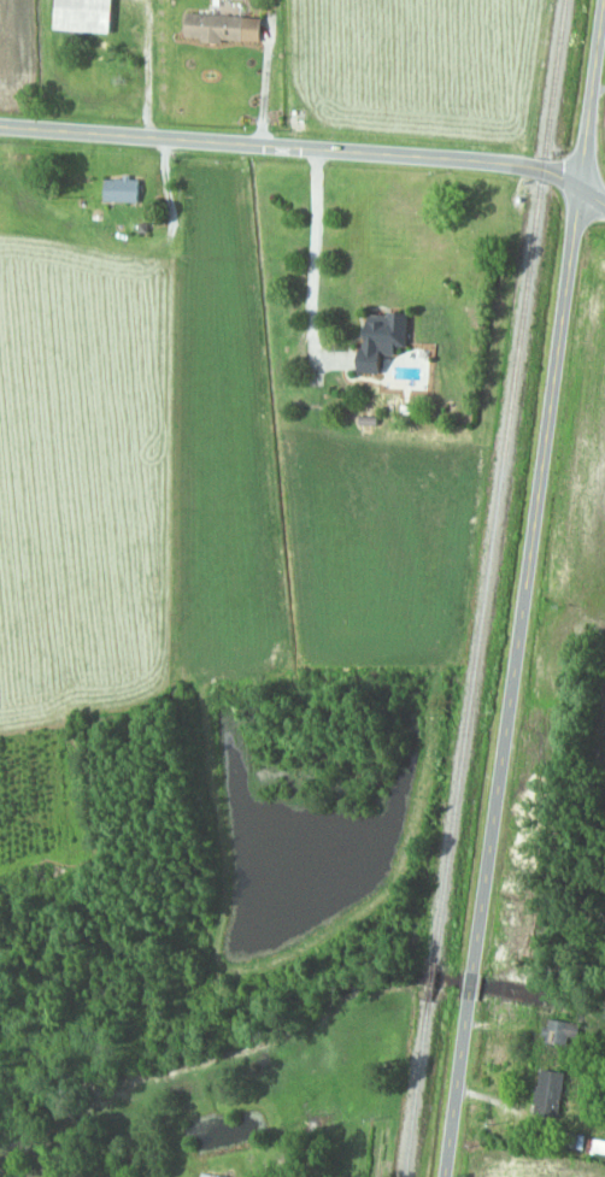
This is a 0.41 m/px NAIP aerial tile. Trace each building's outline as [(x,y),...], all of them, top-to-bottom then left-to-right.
[(115,33),(116,0),(60,0),(59,31),(115,33)] [(239,9),(190,7),(189,38),(248,41),(249,16),(238,15),(239,9)] [(105,178),(105,202),(142,202),(142,178),(105,178)] [(410,351),(411,314),(368,313),(366,373),(390,374),(391,351),(410,351)] [(583,1022),(547,1021),(546,1043),(582,1043),(583,1022)] [(568,1074),(543,1070),(535,1115),(560,1120),(568,1074)] [(590,1142),(590,1152),(604,1152),(604,1142),(590,1142)]
